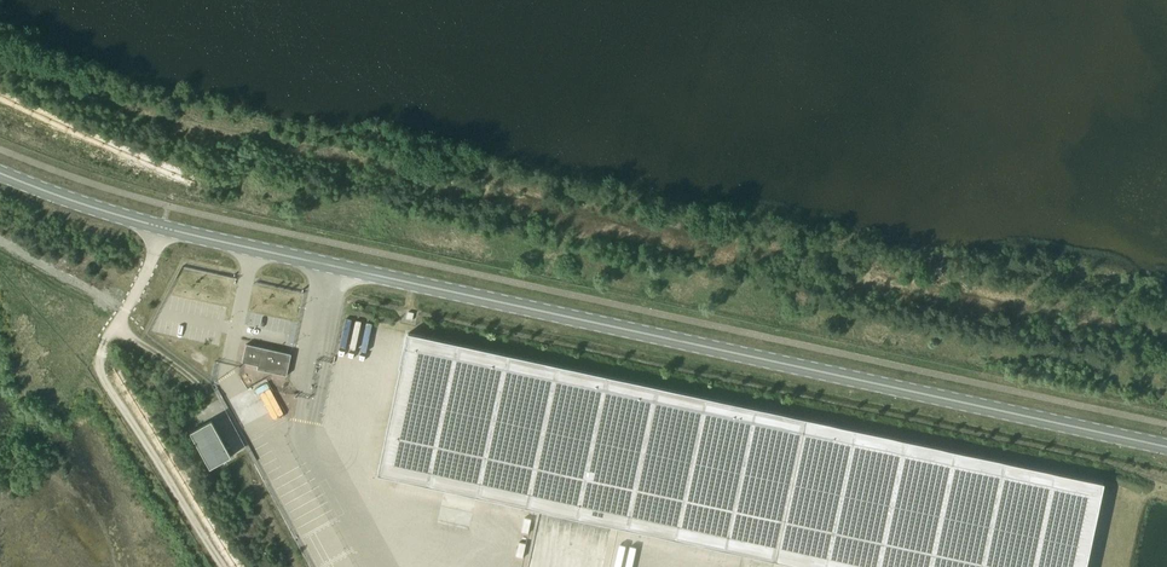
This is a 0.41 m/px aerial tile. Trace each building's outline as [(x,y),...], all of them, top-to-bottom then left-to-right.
[(345,319),(343,327),(358,330),(359,322),(345,319)] [(377,475),(805,566),(1085,566),(1096,515),(1103,483),(978,456),(408,333),(377,475)] [(491,342),(472,339),(471,344),(489,348),(491,342)] [(246,345),(242,363),(258,366),(265,368),(265,371),(286,376),(291,354),(246,345)] [(231,457),(211,421),(190,432),(210,468),(231,457)] [(726,551),(724,564),(735,566),(737,553),(726,551)]
